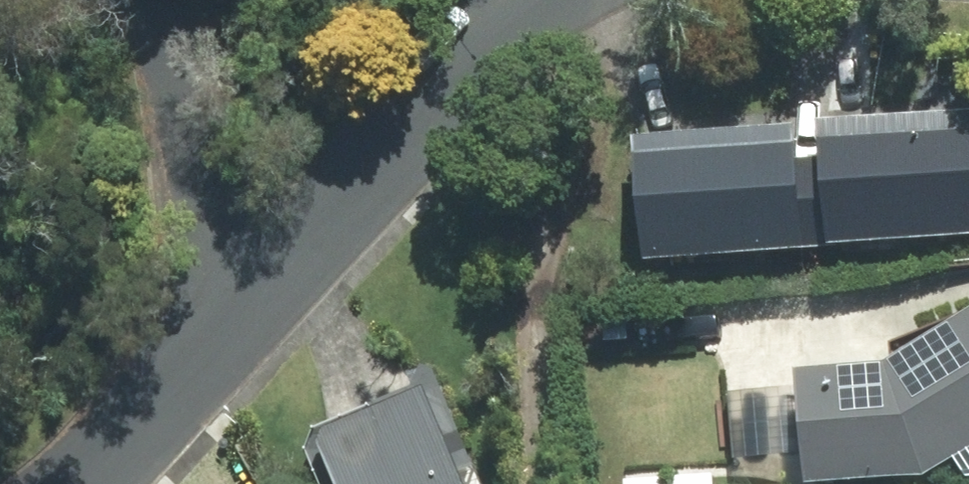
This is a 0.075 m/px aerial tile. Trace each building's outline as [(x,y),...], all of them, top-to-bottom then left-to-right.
[(817,122),(820,155),(827,244),(968,232),(968,109),(817,122)] [(642,259),(795,246),(787,158),(785,124),(632,137),(642,259)] [(827,244),(820,155),(787,158),(795,246),(827,244)] [(804,480),(922,472),(950,454),(968,442),(968,307),(883,361),(795,368),(797,386),(801,452),(804,480)] [(431,363),(407,373),(414,389),(312,431),(334,483),(482,483),(431,363)] [(797,386),(727,392),(732,458),(801,452),(797,386)] [(950,454),(962,471),(968,470),(968,442),(950,454)] [(625,477),(625,483),(713,483),(713,474),(625,477)]
